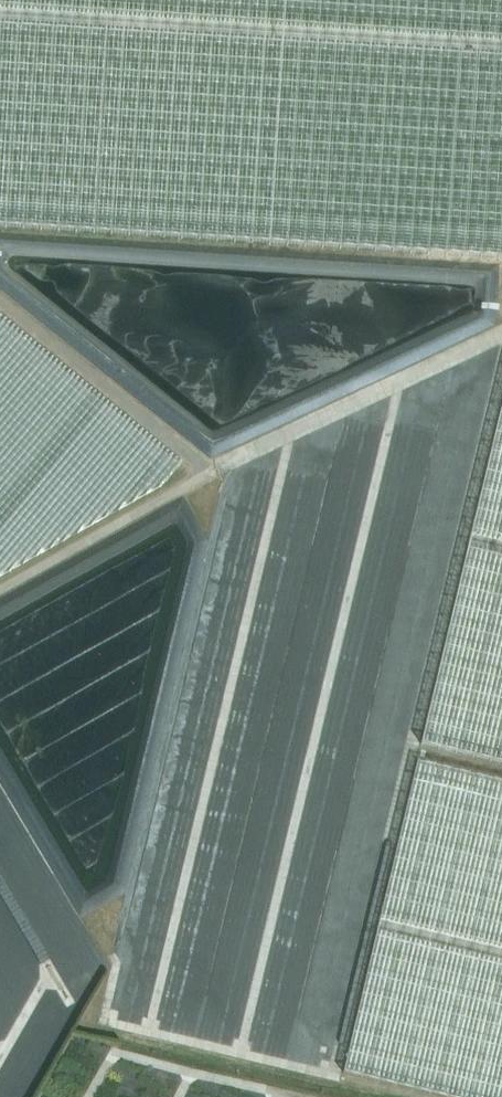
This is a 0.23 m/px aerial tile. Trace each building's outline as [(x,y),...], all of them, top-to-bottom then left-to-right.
[(501,258),(501,0),(0,0),(0,225),(501,258)] [(501,765),(501,403),(420,746),(501,765)] [(418,759),(344,1072),(448,1096),(501,1096),(501,779),(418,759)]
